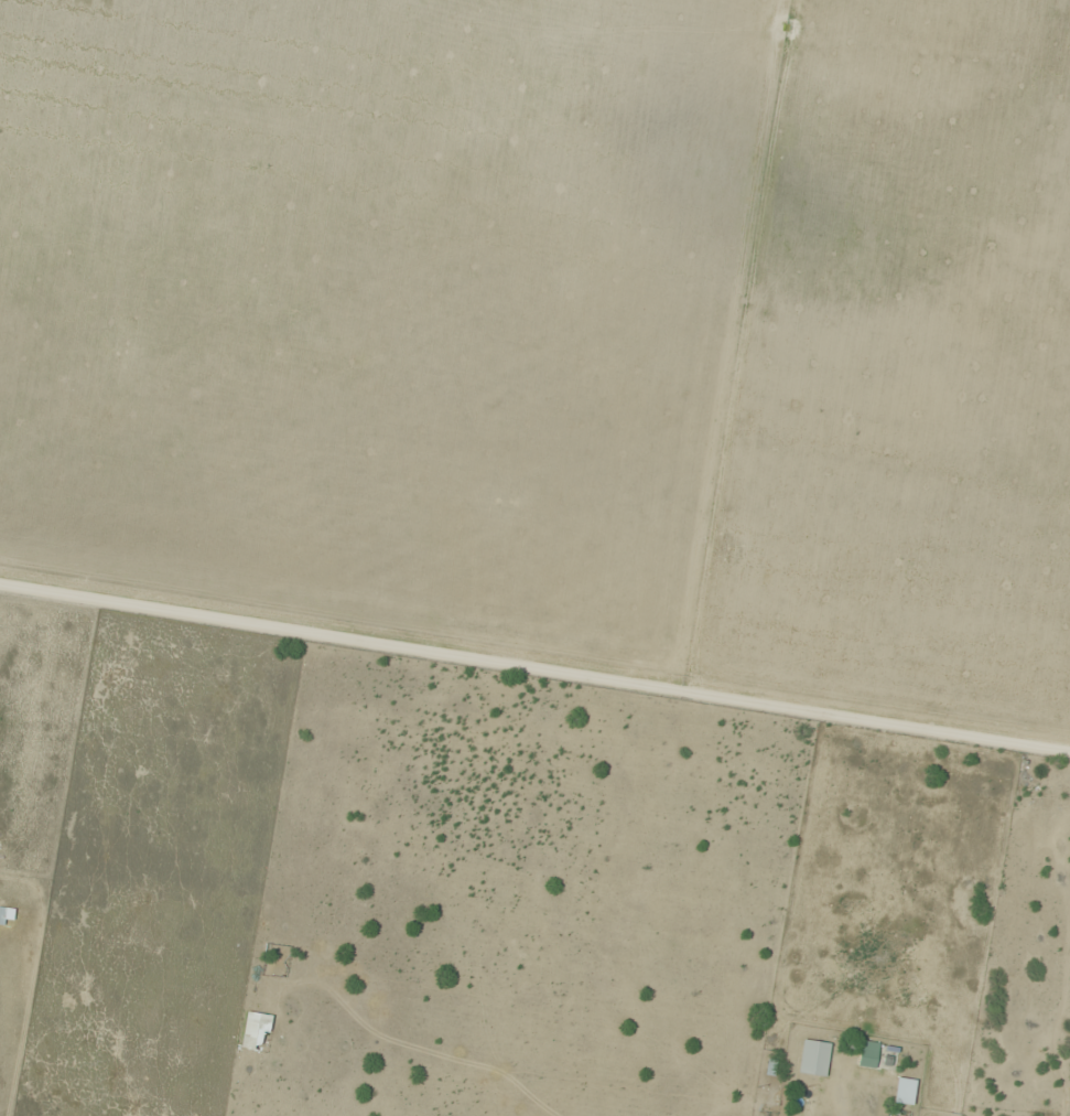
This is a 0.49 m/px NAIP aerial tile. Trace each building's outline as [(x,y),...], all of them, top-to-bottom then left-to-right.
[(241,1049),(267,1053),(273,1015),(247,1011),(241,1049)] [(830,1042),(803,1040),(800,1074),(827,1077),(830,1042)] [(880,1043),(862,1041),(859,1066),(877,1068),(880,1043)]
